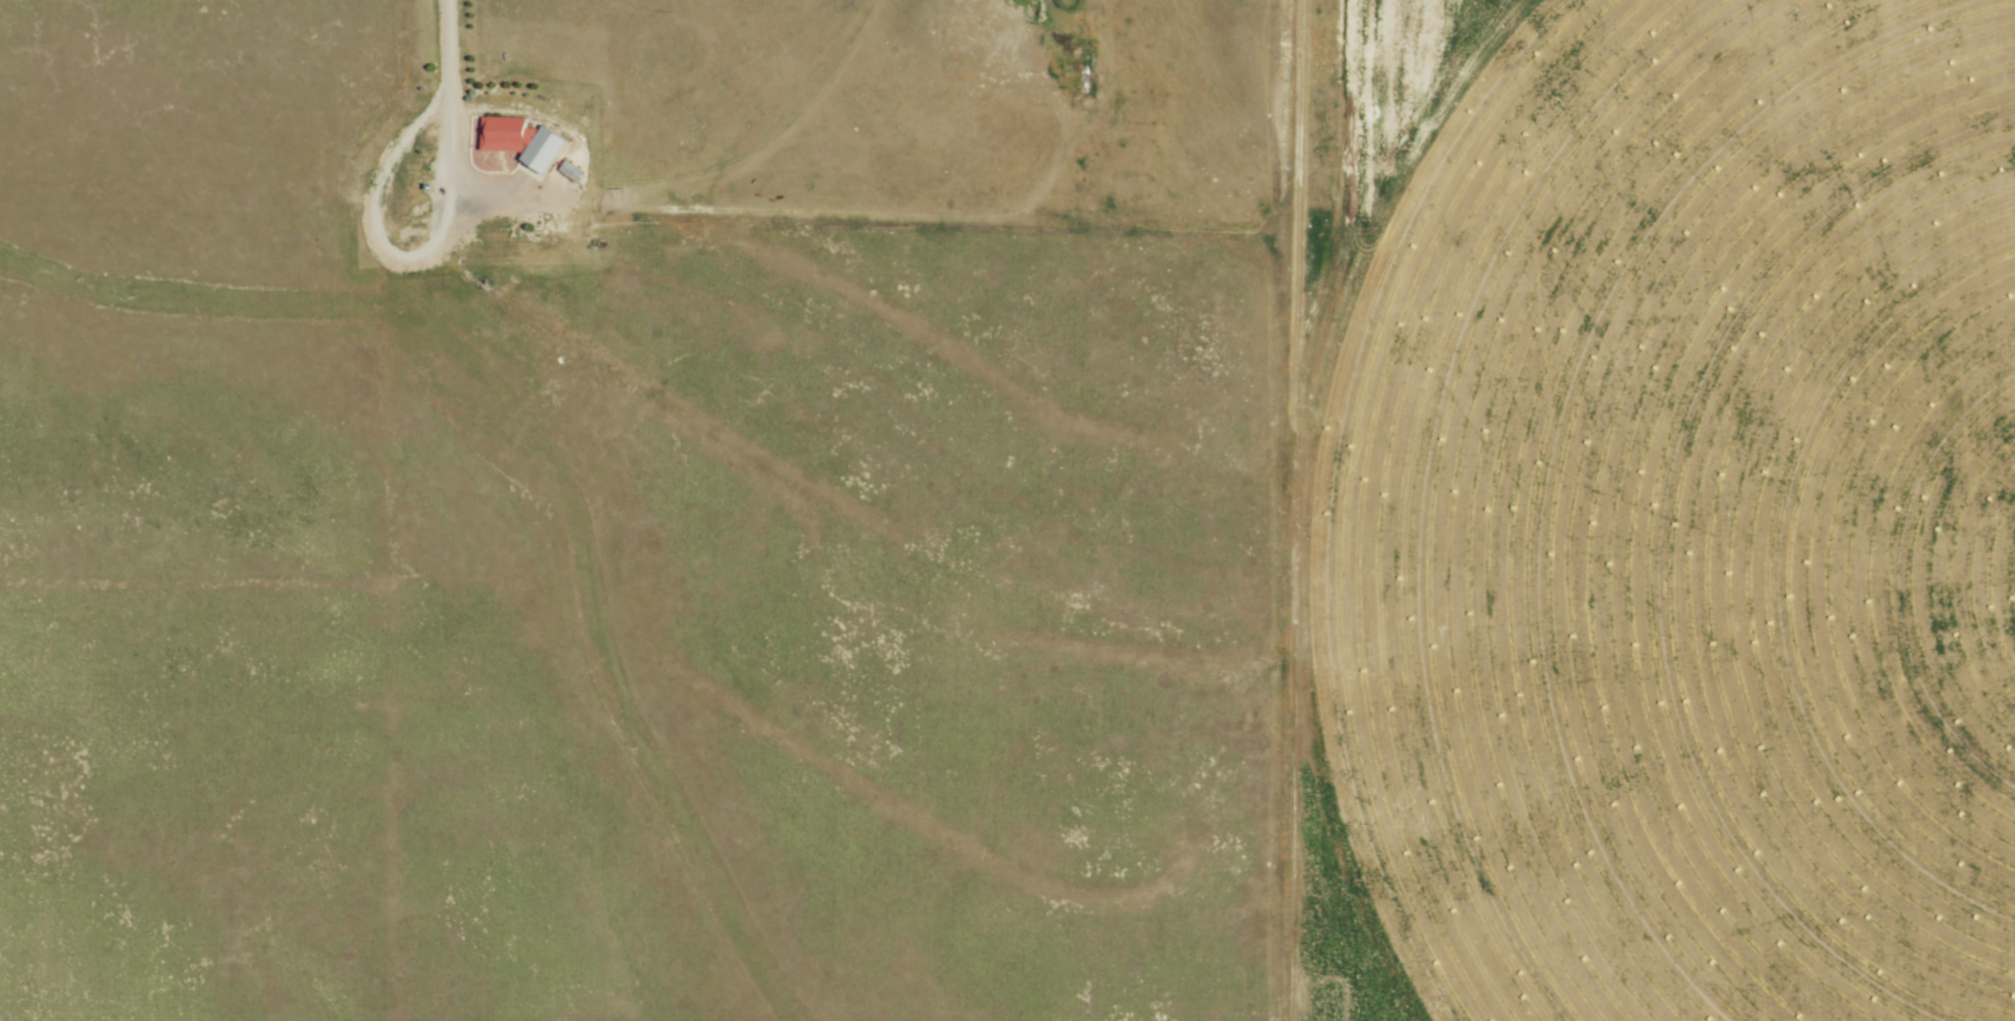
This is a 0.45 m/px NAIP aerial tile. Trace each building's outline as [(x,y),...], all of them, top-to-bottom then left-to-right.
[(478,121),(476,147),(528,149),(521,160),(546,175),(567,142),(542,129),(523,128),(523,119),(478,121)] [(563,164),(557,174),(577,186),(583,175),(563,164)]
